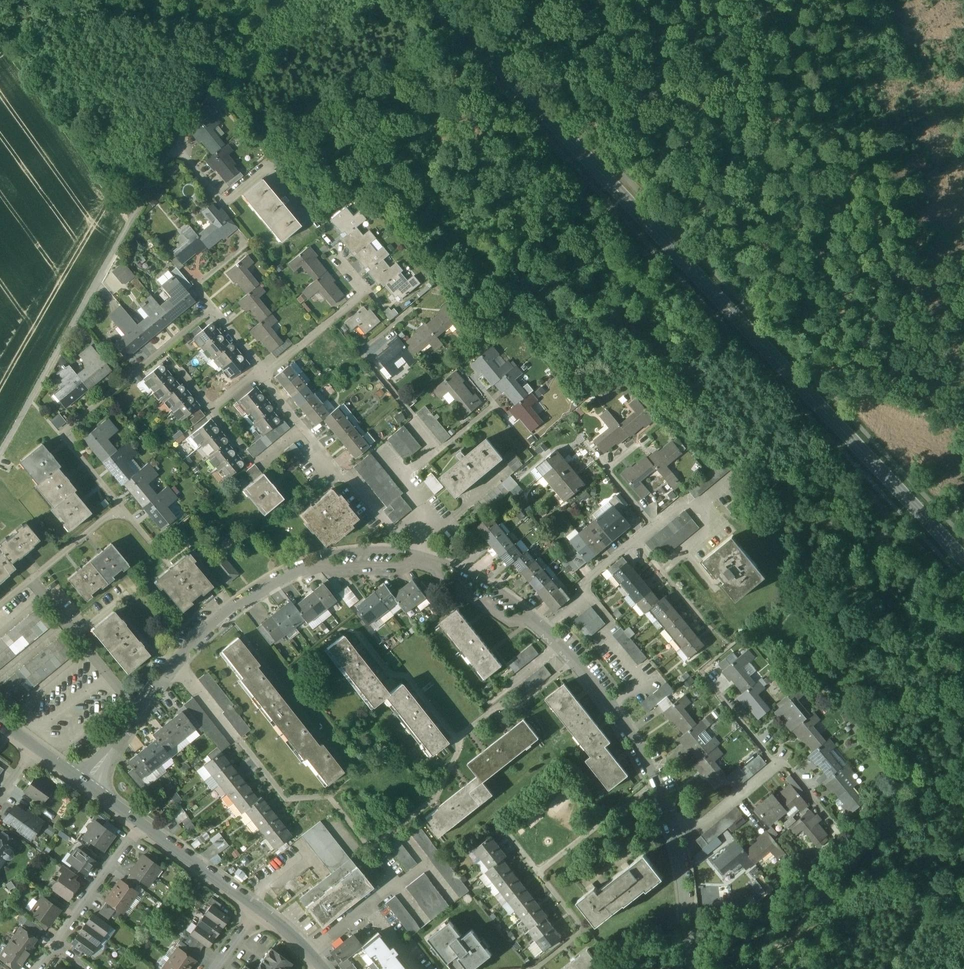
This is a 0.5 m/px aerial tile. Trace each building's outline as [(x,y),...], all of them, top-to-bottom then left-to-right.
[(217,112),(206,98),(196,114),(203,123),(204,123),(212,116),(217,112)] [(212,116),(204,123),(203,123),(191,133),(197,139),(198,137),(213,155),(224,146),(211,130),(218,124),(216,121),(221,117),(217,112),(212,116)] [(213,155),(206,161),(210,167),(212,165),(227,182),(238,173),(237,173),(225,158),(232,152),(226,144),(224,146),(213,155)] [(239,172),(237,173),(238,173),(227,182),(227,183),(230,187),(243,177),(239,172)] [(262,180),(243,196),(281,242),(300,226),(283,205),(288,201),(285,196),(279,201),(262,180)] [(212,206),(204,212),(209,217),(217,211),(212,206)] [(236,227),(221,208),(217,212),(232,230),(236,227)] [(354,217),(347,209),(332,221),(342,234),(344,232),(347,235),(357,228),(367,220),(361,212),(354,217)] [(217,228),(209,235),(206,232),(199,238),(206,247),(208,249),(226,234),(227,236),(233,231),(232,230),(217,212),(217,211),(209,217),(217,228)] [(182,250),(179,247),(172,253),(181,264),(198,249),(200,251),(206,247),(199,238),(189,226),(182,233),(190,243),(182,250)] [(364,237),(357,228),(347,235),(341,240),(351,253),(354,251),(357,255),(370,244),(376,239),(370,232),(364,237)] [(357,255),(355,257),(365,269),(367,267),(370,271),(384,260),(389,255),(383,248),(377,253),(370,244),(357,255)] [(309,247),(289,264),(295,271),(302,265),(315,281),(326,272),(312,255),(314,253),(309,247)] [(181,264),(172,253),(168,257),(178,270),(183,266),(181,264)] [(247,256),(227,273),(232,278),(233,277),(247,294),(258,285),(253,278),(250,281),(243,272),(253,264),(247,256)] [(370,271),(368,273),(378,285),(380,283),(384,287),(401,273),(403,271),(397,264),(391,269),(384,260),(370,271)] [(124,264),(114,272),(122,281),(132,273),(124,264)] [(170,273),(174,277),(185,291),(191,286),(176,268),(170,273)] [(169,270),(158,279),(157,281),(162,287),(165,285),(169,281),(168,280),(170,279),(169,278),(171,277),(173,278),(174,277),(170,273),(169,270)] [(315,281),(306,289),(312,296),(319,290),(332,305),(343,296),(329,279),(331,277),(326,272),(315,281)] [(401,273),(385,286),(395,298),(398,296),(401,300),(420,285),(414,277),(408,282),(401,273)] [(185,291),(174,277),(173,278),(171,277),(169,278),(170,279),(168,280),(169,281),(165,285),(174,295),(160,307),(170,319),(171,320),(186,308),(184,306),(193,299),(185,291)] [(262,310),(255,301),(265,293),(258,285),(247,294),(239,302),(244,308),(246,307),(259,323),(270,314),(265,307),(262,310)] [(151,314),(137,326),(147,338),(148,339),(163,327),(161,325),(170,319),(160,307),(151,296),(142,304),(151,314)] [(393,305),(384,312),(390,320),(399,313),(393,305)] [(444,312),(427,327),(436,337),(443,332),(441,329),(449,322),(458,332),(465,326),(449,306),(443,311),(444,312)] [(367,311),(364,308),(345,323),(351,331),(356,326),(364,335),(379,322),(369,310),(367,311)] [(274,339),(266,330),(277,322),(270,314),(259,323),(250,331),(256,337),(257,335),(271,352),(281,345),(282,343),(276,337),(274,339)] [(119,323),(128,333),(114,345),(125,358),(140,346),(138,345),(147,338),(137,326),(128,315),(119,323)] [(202,331),(194,337),(203,349),(219,336),(214,330),(214,328),(214,327),(214,326),(212,325),(211,324),(209,325),(202,331)] [(421,331),(405,345),(414,356),(421,350),(419,347),(427,341),(435,350),(442,344),(436,337),(427,327),(426,324),(420,329),(421,331)] [(198,326),(189,333),(193,338),(194,337),(202,331),(198,326)] [(220,336),(219,336),(203,349),(212,360),(214,358),(228,347),(223,341),(224,339),(223,338),(223,337),(222,336),(220,336)] [(389,347),(376,358),(391,376),(398,370),(392,363),(400,356),(407,364),(415,357),(414,356),(405,345),(397,337),(388,345),(389,347)] [(292,343),(288,338),(282,343),(281,345),(285,349),(292,343)] [(101,348),(94,340),(89,344),(91,346),(96,352),(101,348)] [(228,347),(214,358),(223,369),(238,356),(234,350),(234,349),(234,348),(234,347),(233,346),(232,345),(231,345),(230,345),(228,347)] [(285,349),(281,345),(271,352),(275,357),(285,349)] [(90,364),(77,375),(86,387),(88,389),(102,377),(101,376),(109,368),(96,352),(91,346),(81,354),(90,364)] [(496,373),(488,364),(499,356),(492,348),(472,365),(477,371),(479,369),(493,386),(495,384),(504,377),(499,371),(496,373)] [(238,356),(223,369),(232,380),(247,367),(243,361),(243,359),(243,358),(242,357),(241,356),(240,356),(239,356),(238,356)] [(77,375),(68,365),(58,373),(67,383),(54,394),(65,408),(79,396),(78,395),(86,387),(77,375)] [(161,366),(159,366),(144,379),(153,390),(168,377),(164,371),(164,370),(164,368),(163,367),(162,366),(161,366)] [(296,377),(288,368),(275,379),(282,388),(296,377)] [(519,393),(512,384),(522,376),(515,368),(504,377),(495,384),(500,390),(502,388),(517,406),(527,397),(522,391),(519,393)] [(472,397),(461,384),(463,382),(455,372),(435,389),(442,397),(447,392),(454,400),(456,399),(461,406),(454,412),(461,421),(481,404),(474,395),(472,397)] [(132,378),(135,383),(143,379),(140,373),(132,378)] [(170,377),(169,377),(168,377),(153,390),(162,401),(164,399),(177,388),(173,382),(173,381),(173,379),(172,378),(171,377),(170,377)] [(296,377),(282,388),(290,398),(304,387),(296,377)] [(177,388),(164,399),(173,410),(188,397),(183,391),(184,391),(184,389),(184,388),(183,387),(182,387),(181,386),(180,386),(179,386),(177,388)] [(312,396),(304,387),(290,398),(298,407),(312,396)] [(258,395),(253,389),(238,402),(247,413),(262,401),(262,400),(263,399),(263,397),(262,396),(260,395),(259,395),(258,395)] [(534,419),(527,411),(537,402),(530,394),(527,397),(517,406),(511,411),(516,417),(518,415),(532,432),(542,424),(537,417),(534,419)] [(312,396),(298,407),(307,417),(320,406),(312,396)] [(188,397),(173,410),(182,421),(192,413),(197,408),(192,402),(193,401),(193,400),(193,399),(192,398),(191,397),(190,397),(188,397)] [(262,401),(247,413),(256,424),(269,413),(271,411),(272,409),(272,408),(271,407),(270,406),(269,406),(267,406),(262,400),(262,401)] [(627,421),(620,426),(628,436),(629,437),(646,423),(648,425),(654,420),(637,400),(630,407),(638,417),(630,424),(627,421)] [(328,416),(320,406),(307,417),(315,427),(323,420),(328,416)] [(425,407),(416,414),(420,418),(428,411),(425,407)] [(204,416),(197,408),(192,413),(194,416),(190,419),(194,425),(204,416)] [(344,419),(336,409),(328,416),(323,420),(331,430),(344,419)] [(428,411),(420,418),(424,422),(432,416),(428,411)] [(57,428),(66,421),(59,413),(50,420),(57,428)] [(256,424),(254,426),(263,437),(273,428),(278,424),(279,423),(279,422),(279,420),(278,419),(277,419),(275,418),(274,419),(269,413),(256,424)] [(432,416),(424,422),(427,427),(436,420),(432,416)] [(604,440),(602,437),(595,442),(604,453),(621,439),(622,441),(628,436),(620,426),(612,416),(604,422),(613,432),(604,440)] [(107,419),(85,437),(92,446),(90,447),(103,462),(104,461),(116,451),(105,437),(115,428),(107,419)] [(352,428),(344,419),(331,430),(339,439),(352,428)] [(436,420),(427,427),(431,431),(439,424),(436,420)] [(278,424),(285,433),(289,429),(282,421),(278,424)] [(208,422),(192,435),(201,446),(217,433),(217,432),(217,431),(217,430),(216,429),(215,428),(214,428),(213,428),(208,422)] [(285,433),(278,424),(273,428),(280,437),(285,433)] [(439,424),(431,431),(435,436),(443,429),(439,424)] [(403,426),(395,433),(399,438),(407,431),(403,426)] [(280,437),(273,428),(269,432),(276,440),(280,437)] [(360,438),(352,428),(339,439),(347,449),(360,438)] [(443,429),(435,436),(439,440),(447,433),(443,429)] [(407,431),(399,438),(402,442),(411,435),(407,431)] [(276,440),(269,432),(264,436),(271,444),(276,440)] [(222,439),(217,433),(201,446),(210,457),(224,446),(226,444),(227,442),(226,441),(226,440),(224,439),(223,439),(222,439)] [(395,433),(386,440),(390,445),(399,438),(395,433)] [(447,433),(439,440),(442,444),(450,437),(447,433)] [(411,435),(402,442),(406,446),(414,440),(411,435)] [(271,444),(264,436),(263,437),(260,439),(267,448),(271,444)] [(360,438),(347,449),(355,459),(368,448),(360,438)] [(402,442),(399,438),(390,445),(394,449),(402,442)] [(267,448),(260,439),(255,443),(262,452),(267,448)] [(414,440),(406,446),(410,451),(418,444),(414,440)] [(116,451),(104,461),(112,469),(110,471),(122,485),(125,482),(135,474),(124,460),(134,451),(127,442),(116,451)] [(402,442),(394,449),(397,453),(406,446),(402,442)] [(463,463),(441,480),(456,498),(502,460),(503,460),(488,442),(467,459),(461,453),(457,456),(463,463)] [(262,452),(255,443),(250,447),(258,456),(262,452)] [(673,443),(656,457),(654,455),(648,460),(655,469),(665,480),(673,474),(664,463),(673,456),(675,459),(682,454),(673,443)] [(301,453),(293,444),(289,448),(296,457),(300,453),(301,453)] [(418,444),(410,451),(413,455),(421,448),(418,444)] [(42,445),(22,461),(39,483),(57,468),(59,466),(42,445)] [(210,457),(209,458),(217,469),(233,457),(233,455),(233,454),(233,453),(232,452),(231,451),(230,451),(229,452),(224,446),(210,457)] [(406,446),(397,453),(401,458),(410,451),(406,446)] [(258,456),(250,447),(246,451),(253,459),(258,456)] [(289,448),(284,452),(291,461),(296,457),(289,448)] [(410,451),(401,458),(405,462),(413,455),(410,451)] [(523,466),(511,452),(503,460),(502,460),(514,473),(523,466)] [(556,452),(537,467),(544,475),(563,460),(556,452)] [(304,458),(300,453),(296,457),(291,461),(295,465),(304,458)] [(370,454),(361,461),(365,466),(373,459),(370,454)] [(233,457),(217,469),(226,480),(242,467),(242,466),(242,464),(241,463),(240,462),(239,462),(237,462),(233,457)] [(648,460),(646,458),(629,472),(628,470),(622,475),(638,495),(646,489),(638,479),(646,472),(649,474),(655,469),(648,460)] [(373,459),(365,466),(369,470),(377,463),(373,459)] [(563,460),(544,475),(551,484),(570,468),(563,460)] [(365,466),(361,461),(353,468),(356,473),(365,466)] [(722,462),(718,465),(725,474),(730,470),(722,462)] [(377,463),(369,470),(372,475),(381,468),(377,463)] [(135,474),(125,482),(133,491),(131,492),(143,506),(144,505),(156,495),(145,482),(156,473),(148,464),(135,474)] [(725,474),(718,465),(714,469),(721,478),(725,474)] [(258,471),(255,466),(246,473),(250,478),(258,471)] [(365,466),(356,473),(360,477),(369,470),(365,466)] [(537,467),(531,472),(538,481),(544,475),(537,467)] [(39,483),(37,485),(55,507),(73,492),(75,490),(57,468),(39,483)] [(381,468),(372,475),(376,479),(384,472),(381,468)] [(570,468),(551,484),(558,492),(577,477),(570,468)] [(721,478),(714,469),(709,473),(716,481),(721,478)] [(369,470),(360,477),(364,482),(372,475),(369,470)] [(262,475),(258,471),(250,478),(253,482),(262,475)] [(384,472),(376,479),(380,483),(388,476),(384,472)] [(716,481),(709,473),(705,476),(712,485),(716,481)] [(443,488),(432,474),(423,482),(434,495),(443,488)] [(253,482),(244,490),(249,495),(247,497),(258,510),(260,509),(264,514),(282,499),(262,475),(253,482)] [(372,475),(364,482),(367,486),(376,479),(372,475)] [(682,483),(675,475),(668,482),(675,490),(682,483)] [(388,476),(380,483),(383,488),(392,481),(388,476)] [(712,485),(705,476),(701,479),(708,488),(712,485)] [(510,477),(501,484),(508,492),(509,493),(517,486),(510,477)] [(577,477),(558,492),(566,501),(584,485),(577,477)] [(376,479),(367,486),(371,490),(380,483),(376,479)] [(701,479),(696,483),(703,492),(708,488),(701,479)] [(392,481),(383,488),(387,492),(395,485),(392,481)] [(383,488),(380,483),(371,490),(375,495),(383,488)] [(703,492),(696,483),(692,487),(699,495),(703,492)] [(501,484),(469,511),(477,519),(508,492),(501,484)] [(395,485),(387,492),(391,497),(399,490),(395,485)] [(156,495),(144,505),(151,513),(150,515),(162,530),(175,519),(164,505),(175,496),(167,486),(156,495)] [(699,495),(692,487),(688,490),(695,499),(699,495)] [(383,488),(375,495),(378,499),(387,492),(383,488)] [(331,490),(320,499),(321,500),(312,508),(311,507),(300,516),(311,529),(313,527),(316,530),(313,533),(324,546),(337,536),(335,533),(342,527),(344,530),(357,519),(346,505),(342,508),(340,505),(342,503),(331,490)] [(399,490),(391,497),(395,502),(400,497),(403,495),(399,490)] [(55,507),(53,508),(70,530),(91,514),(73,492),(55,507)] [(387,492),(378,499),(382,504),(391,497),(387,492)] [(391,497),(382,504),(386,509),(390,506),(395,502),(391,497)] [(395,502),(390,506),(394,511),(396,509),(401,506),(405,502),(400,497),(395,502)] [(625,509),(616,497),(610,502),(614,508),(619,514),(625,509)] [(740,498),(727,508),(733,516),(746,505),(740,498)] [(411,511),(405,502),(401,506),(407,514),(411,511)] [(386,509),(383,512),(387,517),(391,513),(394,511),(390,506),(386,509)] [(407,514),(401,506),(396,509),(403,518),(407,514)] [(619,514),(614,508),(605,515),(621,533),(629,526),(619,514)] [(394,511),(391,513),(398,522),(403,518),(396,509),(394,511)] [(692,520),(685,511),(680,515),(687,524),(692,520)] [(398,522),(391,513),(387,517),(394,525),(398,522)] [(621,533),(605,515),(597,522),(612,540),(621,533)] [(687,524),(680,515),(676,519),(683,527),(687,524)] [(490,517),(477,528),(484,537),(498,526),(490,517)] [(683,527),(676,519),(672,522),(679,531),(683,527)] [(661,545),(657,549),(663,557),(699,528),(692,520),(687,524),(683,527),(679,531),(674,534),(670,538),(665,542),(661,545)] [(612,540),(597,522),(588,529),(604,547),(612,540)] [(679,531),(672,522),(667,526),(674,534),(679,531)] [(0,545),(0,551),(1,552),(10,564),(17,558),(16,557),(21,553),(23,555),(28,551),(26,549),(32,544),(33,546),(39,540),(26,524),(0,545)] [(506,536),(498,526),(484,537),(492,547),(506,536)] [(674,534),(667,526),(663,530),(670,538),(674,534)] [(604,547),(588,529),(580,536),(595,554),(604,547)] [(575,530),(566,537),(571,543),(580,536),(575,530)] [(670,538),(663,530),(658,533),(665,542),(670,538)] [(658,533),(654,537),(661,545),(665,542),(658,533)] [(506,536),(492,547),(500,557),(514,545),(506,536)] [(595,554),(580,536),(571,543),(579,553),(587,562),(587,561),(596,554),(595,554)] [(661,545),(654,537),(649,540),(657,549),(661,545)] [(738,548),(730,539),(706,559),(713,569),(711,570),(729,591),(731,590),(738,599),(763,579),(755,570),(757,568),(740,547),(738,548)] [(649,540),(645,544),(652,552),(657,549),(649,540)] [(110,545),(88,562),(105,583),(127,565),(110,545)] [(514,545),(500,557),(508,566),(513,562),(522,555),(514,545)] [(522,555),(513,562),(522,572),(535,561),(527,551),(522,555)] [(0,553),(0,582),(3,580),(1,577),(7,573),(8,574),(14,569),(10,564),(1,552),(0,553)] [(216,553),(209,559),(212,563),(219,557),(216,553)] [(579,553),(572,559),(571,557),(566,561),(575,572),(587,562),(587,561),(587,562),(579,553)] [(209,585),(184,555),(154,581),(179,610),(209,585)] [(237,575),(221,556),(219,557),(212,563),(211,564),(227,583),(237,575)] [(623,557),(608,570),(612,575),(614,574),(628,563),(623,557)] [(535,561),(522,572),(530,582),(543,571),(535,561)] [(105,583),(88,562),(67,580),(84,600),(105,583)] [(628,563),(614,574),(622,583),(636,572),(628,563)] [(543,571),(530,582),(538,592),(538,591),(551,580),(543,571)] [(636,572),(622,583),(630,593),(644,582),(636,572)] [(340,597),(327,580),(322,584),(336,601),(340,597)] [(417,585),(413,580),(403,588),(417,605),(426,597),(417,585)] [(538,591),(538,592),(546,601),(559,590),(551,580),(538,591)] [(430,593),(422,582),(417,585),(425,596),(430,593)] [(652,592),(644,582),(630,593),(638,603),(652,592)] [(336,601),(322,584),(313,591),(326,608),(336,601)] [(394,595),(385,584),(375,592),(389,609),(398,601),(394,595)] [(559,590),(546,601),(554,612),(570,599),(562,589),(564,588),(563,587),(559,590)] [(417,605),(403,588),(394,595),(398,601),(407,612),(417,605)] [(356,607),(342,589),(338,593),(352,610),(356,607)] [(326,608),(313,591),(303,599),(317,616),(326,608)] [(389,609),(375,592),(366,599),(379,616),(389,609)] [(652,592),(638,603),(646,612),(651,608),(659,601),(652,592)] [(659,601),(651,608),(659,619),(673,607),(664,597),(659,601)] [(317,616),(303,599),(294,606),(304,619),(307,623),(317,616)] [(379,616),(366,599),(356,607),(369,624),(379,616)] [(290,602),(281,609),(294,626),(304,619),(294,606),(290,602)] [(598,616),(591,607),(586,611),(593,619),(598,616)] [(673,607),(659,619),(667,628),(680,617),(673,607)] [(44,618),(37,609),(33,613),(40,622),(44,618)] [(294,626),(281,609),(271,617),(285,634),(294,626)] [(463,651),(479,638),(457,610),(440,623),(463,651)] [(593,619),(586,611),(582,615),(589,623),(593,619)] [(40,622),(33,613),(28,616),(36,625),(40,622)] [(120,622),(112,613),(92,630),(110,651),(130,634),(123,626),(124,625),(121,621),(120,622)] [(589,623),(582,615),(578,618),(585,626),(589,623)] [(36,625),(28,616),(24,620),(31,629),(36,625)] [(605,624),(598,616),(593,619),(600,628),(605,624)] [(285,634),(271,617),(261,625),(274,642),(285,634)] [(680,617),(667,628),(675,638),(688,627),(680,617)] [(52,627),(44,618),(40,622),(47,630),(52,627)] [(578,618),(573,622),(580,630),(585,626),(578,618)] [(593,619),(589,623),(596,631),(600,628),(593,619)] [(31,629),(24,620),(19,624),(26,633),(31,629)] [(47,630),(40,622),(36,625),(43,634),(47,630)] [(596,631),(589,623),(585,626),(592,635),(596,631)] [(26,633),(19,624),(14,628),(22,637),(26,633)] [(43,634),(36,625),(31,629),(38,638),(43,634)] [(274,642),(261,625),(257,628),(270,645),(274,642)] [(592,635),(585,626),(580,630),(587,639),(592,635)] [(621,627),(613,634),(616,638),(625,632),(621,627)] [(688,627),(675,638),(682,647),(696,636),(688,627)] [(22,637),(14,628),(10,632),(17,640),(22,637)] [(31,629),(26,633),(34,641),(38,638),(31,629)] [(17,640),(10,632),(5,635),(12,644),(17,640)] [(625,632),(616,638),(620,643),(628,636),(625,632)] [(34,641),(26,633),(22,637),(29,645),(34,641)] [(130,634),(110,651),(128,672),(148,656),(141,647),(142,646),(138,642),(137,643),(130,634)] [(12,644),(5,635),(1,639),(8,648),(12,644)] [(349,678),(366,665),(343,636),(326,649),(349,678)] [(632,641),(628,636),(620,643),(624,647),(632,641)] [(696,636),(682,647),(690,657),(704,646),(696,636)] [(29,645),(22,637),(17,640),(24,649),(29,645)] [(67,646),(60,637),(55,641),(63,650),(67,646)] [(242,678),(256,667),(259,665),(238,638),(221,651),(242,678)] [(485,679),(502,666),(479,638),(463,651),(485,679)] [(24,649),(17,640),(12,644),(20,653),(24,649)] [(63,650),(55,641),(51,645),(58,653),(63,650)] [(636,645),(632,641),(624,647),(628,652),(636,645)] [(12,644),(8,648),(15,657),(20,653),(12,644)] [(58,653),(51,645),(46,648),(53,657),(58,653)] [(531,645),(508,664),(515,673),(539,654),(531,645)] [(636,645),(628,652),(631,656),(639,649),(636,645)] [(74,655),(67,646),(63,650),(70,658),(74,655)] [(15,657),(8,648),(3,652),(11,661),(15,657)] [(53,657),(46,648),(42,652),(49,661),(53,657)] [(639,649),(631,656),(635,660),(643,654),(639,649)] [(70,658),(63,650),(58,653),(65,662),(70,658)] [(747,651),(742,655),(749,663),(754,659),(747,651)] [(3,652),(0,654),(0,657),(6,664),(11,661),(3,652)] [(49,661),(42,652),(37,656),(44,664),(49,661)] [(65,662),(58,653),(53,657),(61,666),(65,662)] [(733,653),(719,664),(724,670),(738,659),(733,653)] [(643,654),(635,660),(638,665),(646,658),(643,654)] [(724,670),(722,672),(727,678),(729,676),(743,693),(754,684),(749,677),(746,680),(739,671),(749,663),(742,655),(738,659),(724,670)] [(44,664),(37,656),(33,659),(40,668),(44,664)] [(61,666),(53,657),(49,661),(56,669),(61,666)] [(40,668),(33,659),(28,663),(35,672),(40,668)] [(56,669),(49,661),(44,664),(51,673),(56,669)] [(28,663),(23,667),(31,676),(35,672),(28,663)] [(51,673),(44,664),(40,668),(47,677),(51,673)] [(389,694),(366,665),(349,678),(372,707),(385,697),(389,694)] [(544,666),(516,688),(523,697),(551,675),(544,666)] [(31,676),(23,667),(19,671),(26,680),(31,676)] [(261,707),(277,694),(256,667),(242,678),(240,680),(261,707)] [(40,668),(35,672),(42,681),(47,677),(40,668)] [(26,680),(19,671),(14,674),(21,683),(26,680)] [(35,672),(31,676),(38,684),(42,681),(35,672)] [(233,705),(207,672),(198,679),(224,712),(232,706),(233,705)] [(21,683),(14,674),(9,678),(17,687),(21,683)] [(38,684),(31,676),(26,680),(33,688),(38,684)] [(17,687),(9,678),(5,682),(12,691),(17,687)] [(33,688),(26,680),(21,683),(28,692),(33,688)] [(743,693),(738,698),(742,703),(744,702),(759,719),(769,710),(764,703),(761,706),(754,697),(764,689),(758,681),(754,684),(743,693)] [(12,691),(5,682),(0,686),(7,695),(12,691)] [(667,682),(662,686),(669,694),(674,691),(667,682)] [(28,692),(21,683),(17,687),(24,696),(28,692)] [(408,726),(424,713),(401,684),(389,694),(385,697),(408,726)] [(568,728),(587,713),(564,684),(545,699),(568,728)] [(669,694),(662,686),(658,689),(665,698),(667,697),(669,694)] [(24,696),(17,687),(12,691),(19,700),(24,696)] [(798,687),(778,703),(782,708),(779,710),(778,712),(792,730),(793,730),(810,716),(804,709),(801,712),(794,703),(804,695),(798,687)] [(665,698),(658,689),(653,693),(661,702),(665,698)] [(19,700),(12,691),(7,695),(14,703),(19,700)] [(661,702),(653,693),(649,697),(656,705),(658,704),(661,702)] [(282,733),(298,721),(277,694),(261,707),(282,733)] [(14,703),(7,695),(3,698),(10,707),(14,703)] [(664,712),(669,718),(671,717),(685,734),(696,725),(690,718),(687,720),(680,712),(690,703),(684,696),(673,705),(664,712)] [(656,705),(649,697),(645,701),(652,709),(656,705)] [(673,705),(667,697),(665,698),(661,702),(658,704),(664,712),(673,705)] [(230,745),(193,698),(183,705),(186,708),(199,725),(217,747),(220,752),(230,745)] [(645,701),(640,704),(647,713),(652,709),(645,701)] [(224,712),(222,714),(241,737),(250,730),(232,706),(224,712)] [(199,725),(186,708),(181,712),(194,729),(199,725)] [(194,729),(181,712),(171,720),(184,736),(194,729)] [(431,755),(447,743),(424,713),(408,726),(431,755)] [(605,746),(610,742),(587,713),(568,728),(591,757),(605,746)] [(810,716),(793,730),(801,739),(803,738),(814,751),(825,742),(819,736),(816,738),(809,730),(820,721),(813,713),(810,716)] [(495,742),(510,761),(538,738),(523,719),(495,742)] [(184,736),(171,720),(162,727),(175,744),(184,736)] [(306,758),(319,747),(298,721),(282,733),(303,760),(306,758)] [(685,734),(679,739),(684,744),(686,743),(701,760),(715,748),(719,745),(713,738),(712,739),(705,730),(706,730),(699,722),(696,725),(685,734)] [(175,744),(162,727),(152,735),(156,740),(166,751),(175,744)] [(814,751),(808,756),(813,762),(815,760),(825,772),(830,778),(840,769),(834,762),(831,764),(824,755),(835,747),(828,739),(825,742),(814,751)] [(166,751),(156,740),(147,747),(160,764),(169,756),(166,751)] [(477,776),(482,783),(510,761),(495,742),(467,764),(477,776)] [(306,758),(327,785),(344,773),(322,745),(319,747),(306,758)] [(605,746),(591,757),(586,761),(609,790),(628,775),(605,746)] [(160,764),(147,747),(137,755),(150,771),(160,764)] [(217,747),(207,755),(211,760),(220,752),(217,747)] [(701,760),(695,765),(699,771),(701,769),(716,786),(726,777),(720,769),(717,772),(711,764),(721,756),(715,748),(701,760)] [(211,760),(203,766),(211,775),(228,762),(220,752),(211,760)] [(150,771),(137,755),(128,762),(133,769),(141,779),(141,778),(150,771)] [(766,763),(759,755),(755,758),(762,767),(766,763)] [(762,767),(755,758),(750,762),(757,771),(762,767)] [(228,762),(211,775),(219,785),(235,772),(228,762)] [(757,771),(750,762),(746,766),(753,774),(757,771)] [(753,774),(746,766),(742,769),(749,778),(753,774)] [(830,778),(824,782),(832,792),(834,791),(845,804),(856,795),(850,788),(856,784),(848,775),(850,774),(844,766),(840,769),(830,778)] [(141,779),(133,769),(128,773),(141,789),(147,785),(141,778),(141,779)] [(235,772),(219,785),(226,794),(243,781),(235,772)] [(825,772),(816,780),(820,785),(824,782),(830,778),(825,772)] [(53,788),(36,776),(24,792),(41,804),(53,788)] [(477,776),(451,797),(466,816),(492,795),(482,783),(477,776)] [(243,781),(226,794),(234,804),(250,791),(243,781)] [(776,800),(785,811),(790,816),(798,809),(800,811),(807,805),(791,785),(781,793),(783,795),(776,800)] [(250,791),(234,804),(241,813),(244,811),(258,800),(250,791)] [(856,795),(845,804),(843,806),(850,814),(853,811),(853,812),(863,803),(856,795)] [(785,811),(776,800),(772,796),(756,809),(769,824),(785,811)] [(466,816),(451,797),(424,819),(439,838),(466,816)] [(258,800),(244,811),(251,820),(268,807),(261,798),(258,800)] [(744,815),(736,806),(732,810),(739,819),(744,815)] [(25,815),(14,807),(5,820),(23,833),(23,835),(28,839),(31,838),(33,834),(33,832),(38,825),(30,820),(31,819),(25,815)] [(181,807),(171,814),(175,819),(185,812),(181,807)] [(268,807),(251,820),(259,830),(276,817),(268,807)] [(43,821),(29,810),(25,815),(31,819),(30,820),(38,825),(40,826),(43,821)] [(739,819),(732,810),(728,813),(735,822),(739,819)] [(810,811),(790,828),(796,835),(807,827),(811,832),(808,835),(816,845),(827,836),(817,824),(821,820),(816,815),(814,816),(810,811)] [(185,812),(175,819),(179,824),(188,817),(185,812)] [(96,813),(91,820),(95,822),(102,827),(107,821),(96,813)] [(735,822),(728,813),(723,817),(731,826),(735,822)] [(283,826),(276,817),(259,830),(266,839),(283,826)] [(731,826),(723,817),(719,821),(726,830),(731,826)] [(350,859),(320,820),(301,836),(331,874),(350,859)] [(726,830),(719,821),(714,825),(722,833),(726,830)] [(89,829),(109,843),(114,836),(102,827),(95,822),(93,824),(92,824),(90,824),(89,826),(89,828),(89,829)] [(469,891),(417,825),(408,832),(460,898),(469,891)] [(722,833),(714,825),(710,828),(717,837),(722,833)] [(283,826),(266,839),(274,849),(291,836),(283,826)] [(717,837),(710,828),(705,832),(713,841),(717,837)] [(109,843),(89,829),(84,836),(84,837),(91,842),(103,851),(109,843)] [(784,851),(767,831),(761,836),(763,838),(745,852),(753,861),(754,863),(761,857),(759,854),(767,847),(776,858),(784,851)] [(713,841),(705,832),(701,836),(708,844),(713,841)] [(2,833),(0,835),(0,840),(11,848),(15,842),(2,833)] [(84,836),(81,834),(76,840),(83,846),(87,848),(91,842),(84,837),(84,836)] [(221,836),(212,844),(216,848),(225,841),(221,836)] [(491,836),(474,850),(482,860),(499,846),(491,836)] [(701,836),(696,840),(704,849),(708,844),(701,836)] [(4,857),(6,858),(9,859),(12,857),(12,854),(11,851),(12,849),(11,848),(0,840),(0,863),(4,857)] [(417,864),(398,840),(389,848),(407,871),(417,864)] [(225,841),(216,848),(219,853),(229,846),(225,841)] [(745,852),(736,841),(730,846),(732,848),(715,862),(724,873),(730,867),(728,864),(736,857),(745,868),(753,861),(745,852)] [(87,848),(83,846),(80,850),(93,860),(97,855),(87,848)] [(499,846),(482,860),(490,869),(503,859),(507,856),(499,846)] [(80,850),(76,848),(71,855),(73,857),(69,862),(76,867),(79,871),(80,870),(86,874),(95,862),(93,860),(80,850)] [(158,859),(148,852),(145,857),(155,864),(158,859)] [(617,875),(633,895),(635,897),(646,888),(645,888),(651,883),(653,885),(660,879),(651,867),(653,865),(644,854),(617,875)] [(145,857),(142,855),(136,864),(155,877),(161,869),(145,857)] [(331,874),(299,899),(305,907),(330,886),(356,866),(350,859),(331,874)] [(490,869),(486,872),(493,882),(510,869),(503,859),(490,869)] [(155,877),(136,864),(130,873),(140,880),(148,886),(155,877)] [(77,875),(62,865),(58,870),(62,873),(63,873),(73,880),(77,875)] [(372,886),(356,866),(330,886),(346,907),(372,886)] [(510,869),(493,882),(501,892),(518,878),(510,869)] [(73,880),(63,873),(62,873),(55,883),(59,886),(57,889),(57,892),(68,900),(77,886),(77,883),(73,880)] [(140,880),(130,873),(127,878),(137,885),(140,880)] [(424,873),(405,888),(431,920),(450,906),(424,873)] [(624,901),(633,895),(617,875),(598,890),(595,887),(578,901),(595,923),(605,916),(606,918),(615,911),(613,909),(622,902),(624,904),(624,903),(625,904),(626,904),(624,901)] [(137,885),(127,878),(123,883),(133,890),(137,885)] [(518,878),(501,892),(508,901),(525,888),(518,878)] [(123,883),(119,880),(112,890),(130,903),(137,893),(133,890),(123,883)] [(346,907),(330,886),(305,907),(321,927),(346,907)] [(525,888),(508,901),(516,910),(533,897),(525,888)] [(130,903),(112,890),(105,900),(106,901),(116,908),(123,913),(130,903)] [(64,905),(49,895),(46,900),(60,910),(64,905)] [(46,900),(41,896),(41,897),(38,902),(31,912),(30,911),(30,912),(39,919),(49,926),(50,925),(49,925),(60,911),(61,910),(60,910),(46,900)] [(421,929),(395,896),(385,903),(411,936),(421,929)] [(211,897),(208,903),(211,905),(218,909),(221,905),(211,897)] [(533,897),(516,910),(523,920),(540,907),(533,897)] [(31,901),(29,902),(25,908),(30,911),(31,912),(38,902),(36,901),(34,900),(31,901)] [(116,908),(106,901),(103,906),(113,913),(116,908)] [(218,909),(211,905),(204,915),(222,928),(229,917),(218,909)] [(113,913),(103,906),(100,911),(109,918),(113,913)] [(540,907),(523,920),(531,930),(546,918),(548,916),(540,907)] [(109,918),(100,911),(96,916),(106,923),(109,918)] [(96,916),(93,914),(85,924),(103,936),(110,926),(96,916)] [(222,928),(204,915),(197,925),(214,937),(222,928)] [(28,918),(22,925),(37,936),(42,928),(36,924),(28,918)] [(531,930),(529,931),(536,941),(553,928),(546,918),(531,930)] [(49,926),(39,919),(36,924),(42,928),(45,931),(49,926)] [(460,939),(459,937),(461,936),(450,922),(428,939),(447,964),(459,954),(461,956),(458,958),(466,968),(474,968),(492,955),(472,930),(460,939)] [(103,936),(85,924),(78,933),(96,946),(103,936)] [(22,925),(7,946),(25,959),(33,947),(30,945),(37,936),(22,925)] [(214,937),(197,925),(190,935),(194,938),(204,945),(207,947),(214,937)] [(553,928),(536,941),(544,951),(561,938),(553,928)] [(96,946),(78,933),(71,944),(73,945),(83,952),(89,956),(96,946)] [(378,968),(397,968),(403,964),(394,953),(395,952),(391,948),(390,948),(378,933),(360,946),(378,968)] [(352,935),(335,949),(331,953),(338,961),(342,958),(343,960),(360,946),(352,935)] [(204,945),(194,938),(191,943),(200,950),(204,945)] [(200,950),(191,943),(187,948),(197,955),(200,950)] [(83,952),(73,945),(69,950),(79,957),(83,952)] [(7,946),(0,956),(0,958),(15,968),(18,968),(25,959),(7,946)] [(177,948),(170,958),(185,968),(189,968),(195,961),(193,960),(184,953),(177,948)] [(197,955),(187,948),(184,953),(193,960),(197,955)] [(271,948),(256,968),(288,968),(292,963),(271,948)] [(588,950),(563,968),(601,968),(602,968),(588,950)] [(170,958),(163,968),(164,968),(185,968),(170,958)]
